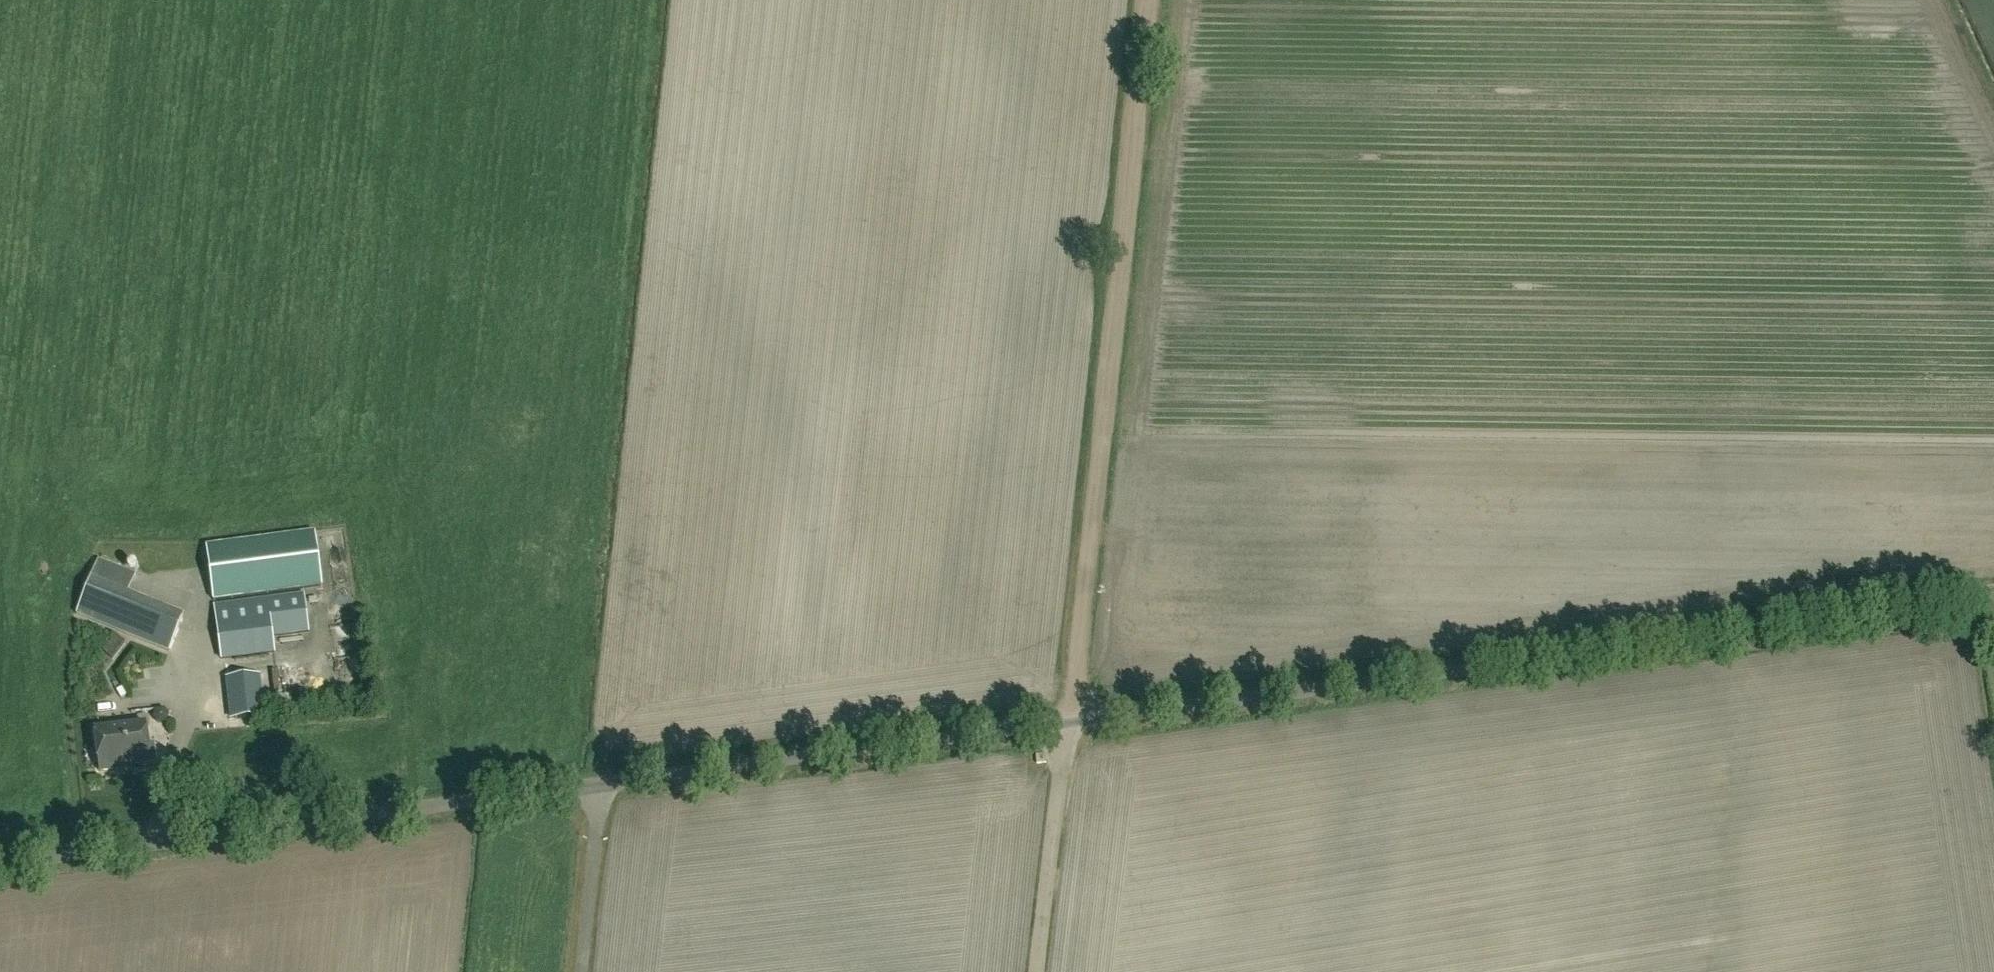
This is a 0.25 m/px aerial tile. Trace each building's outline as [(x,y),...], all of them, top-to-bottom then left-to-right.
[(214,600),(322,587),(315,533),(207,546),(214,600)] [(169,652),(184,617),(90,579),(76,614),(169,652)] [(221,661),(275,654),(273,635),(309,631),(304,594),(214,605),(221,661)] [(112,657),(125,642),(118,635),(104,650),(112,657)] [(231,677),(236,719),(264,717),(260,674),(231,677)] [(146,724),(94,731),(99,771),(117,768),(117,762),(134,760),(135,766),(157,764),(154,743),(148,743),(146,724)]
